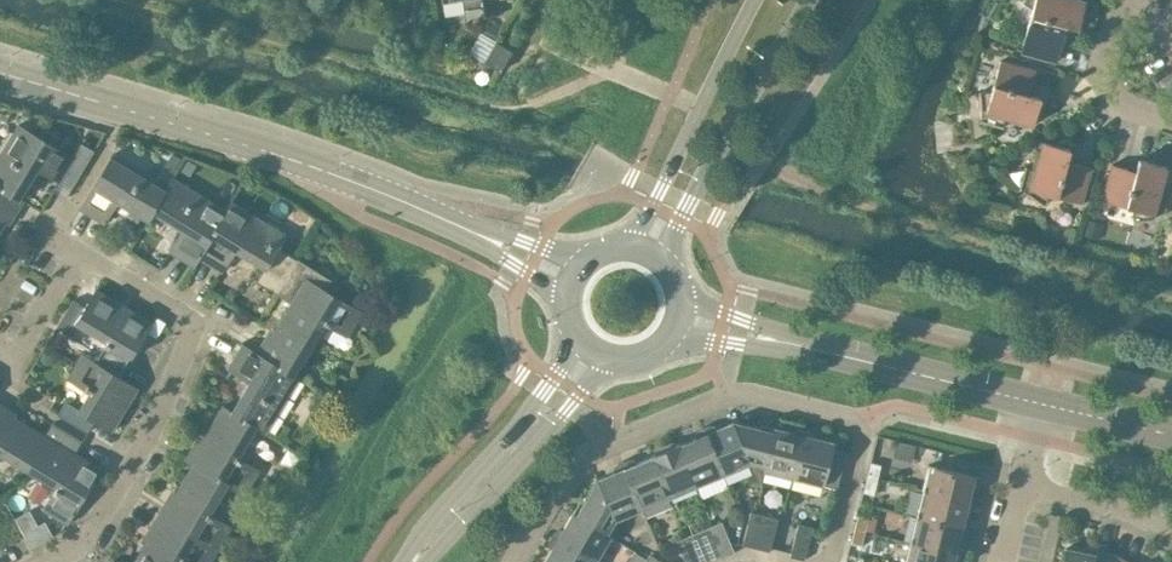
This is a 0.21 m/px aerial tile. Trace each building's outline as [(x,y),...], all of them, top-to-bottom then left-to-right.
[(484,16),(500,13),(498,0),(462,0),(463,9),(482,6),(484,16)] [(1060,47),(1066,25),(1078,28),(1085,1),(1082,0),(1023,0),(1021,2),(1032,9),(1021,51),(1056,60),(1060,47)] [(484,61),(500,71),(512,51),(496,42),(484,61)] [(980,121),(1003,127),(1006,117),(1033,124),(1041,97),(1029,94),(1035,70),(1000,60),(992,90),(979,91),(981,120),(981,119),(980,121)] [(19,197),(37,167),(59,180),(64,171),(77,179),(94,150),(81,142),(72,156),(18,124),(0,153),(0,187),(18,198),(19,197)] [(1021,188),(1043,205),(1051,194),(1081,202),(1091,167),(1067,160),(1070,149),(1043,141),(1035,169),(1025,166),(1019,188),(1020,189),(1021,188)] [(167,185),(113,152),(80,207),(103,222),(117,200),(148,218),(153,210),(152,210),(167,185)] [(1132,208),(1133,221),(1152,219),(1152,218),(1166,166),(1139,159),(1136,170),(1112,164),(1102,199),(1132,208)] [(194,264),(199,256),(198,256),(225,209),(172,177),(167,185),(152,210),(153,210),(183,228),(170,250),(194,264)] [(10,212),(14,214),(22,200),(19,197),(18,198),(0,187),(0,229),(10,212)] [(256,279),(276,291),(296,258),(277,247),(285,234),(230,201),(225,209),(198,256),(199,256),(221,270),(235,248),(265,266),(256,279)] [(293,375),(293,374),(325,321),(347,335),(361,311),(325,289),(331,279),(296,258),(276,291),(292,301),(269,339),(265,337),(256,352),(293,375)] [(95,361),(118,375),(131,354),(151,321),(96,288),(86,305),(73,298),(57,325),(70,333),(77,322),(107,340),(95,361)] [(250,380),(232,410),(255,426),(264,432),(297,377),(293,374),(293,375),(256,352),(243,343),(228,367),(250,380)] [(58,413),(88,431),(95,419),(112,429),(138,386),(118,375),(95,361),(82,353),(68,377),(90,390),(80,408),(66,400),(58,413)] [(26,468),(46,434),(45,434),(6,410),(8,406),(0,402),(0,452),(26,468)] [(186,457),(194,462),(227,482),(244,493),(259,469),(237,456),(255,426),(232,410),(223,404),(199,445),(195,443),(186,457)] [(46,434),(26,468),(57,486),(44,508),(67,522),(100,467),(75,452),(82,439),(53,421),(45,434),(46,434)] [(703,427),(723,473),(749,462),(733,422),(711,431),(709,425),(705,426),(703,427)] [(733,422),(749,462),(765,466),(766,466),(775,432),(773,432),(733,422)] [(679,443),(696,485),(723,473),(703,427),(701,428),(698,430),(700,435),(680,444),(680,443),(679,443)] [(766,466),(765,466),(764,470),(793,477),(806,428),(800,427),(798,434),(774,428),(773,432),(775,432),(766,466)] [(806,428),(793,477),(837,488),(846,451),(832,448),(833,442),(809,436),(811,430),(807,429),(806,428)] [(652,456),(669,496),(696,485),(679,443),(651,454),(652,456)] [(622,461),(642,507),(669,496),(652,456),(630,465),(628,459),(624,460),(622,461)] [(615,518),(615,519),(642,507),(622,461),(621,462),(617,464),(620,469),(598,478),(615,518)] [(167,499),(158,513),(217,549),(231,525),(209,512),(227,482),(194,462),(170,501),(167,499)] [(867,477),(877,479),(881,464),(870,462),(867,477)] [(929,465),(922,491),(968,502),(971,488),(977,489),(980,477),(929,465)] [(863,492),(874,494),(877,479),(867,477),(863,492)] [(606,534),(607,532),(615,518),(598,478),(598,479),(577,515),(576,516),(606,534)] [(922,491),(916,516),(967,529),(970,518),(964,517),(968,502),(922,491)] [(742,544),(756,548),(764,515),(751,511),(742,544)] [(552,536),(595,561),(611,535),(607,532),(606,534),(576,516),(577,515),(573,512),(560,534),(555,531),(553,534),(552,536)] [(134,561),(179,561),(181,559),(186,561),(209,561),(217,549),(158,513),(150,527),(153,529),(134,561)] [(855,528),(865,530),(869,515),(858,513),(855,528)] [(756,548),(770,551),(778,518),(764,515),(756,548)] [(916,516),(910,542),(955,553),(959,539),(965,540),(967,529),(916,516)] [(722,521),(707,527),(720,558),(721,558),(735,552),(722,521)] [(790,556),(804,560),(812,527),(798,523),(790,556)] [(702,561),(710,561),(720,558),(707,527),(690,535),(702,561)] [(851,542),(861,545),(865,530),(855,528),(851,542)] [(685,561),(702,561),(690,535),(676,541),(685,561)] [(595,561),(552,536),(551,537),(549,541),(555,544),(544,561),(594,561),(595,561)] [(905,561),(953,561),(955,553),(910,542),(905,561)] [(1110,553),(1093,549),(1092,554),(1066,548),(1063,561),(1108,561),(1110,553)] [(1117,555),(1110,553),(1108,561),(1130,561),(1117,555)] [(650,554),(645,561),(664,561),(650,554)]
